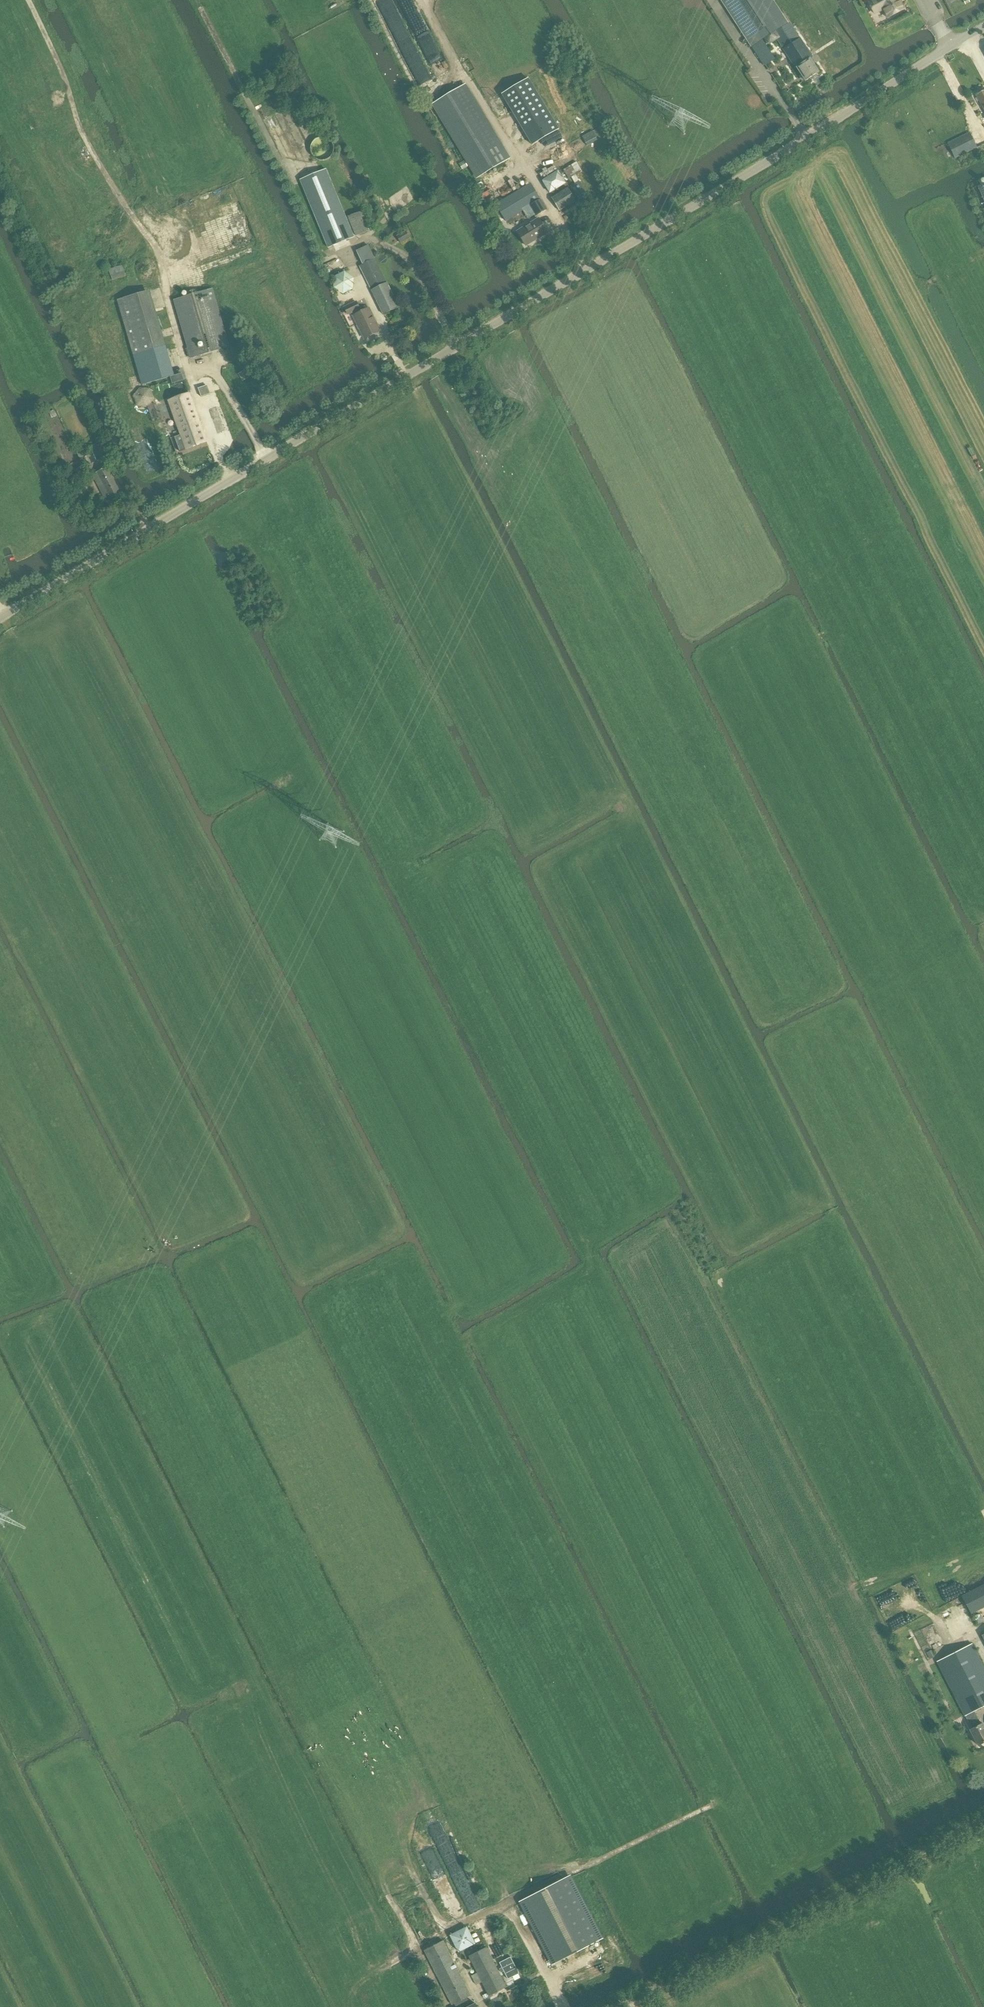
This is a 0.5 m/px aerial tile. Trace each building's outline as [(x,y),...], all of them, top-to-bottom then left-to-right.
[(753,46),(786,25),(770,0),(722,0),(753,46)] [(869,3),(874,14),(883,9),(888,18),(904,9),(899,1),(901,0),(875,0),(869,3)] [(786,25),(773,33),(784,50),(793,63),(805,81),(811,78),(812,79),(814,80),(817,78),(817,76),(816,75),(819,73),(807,54),(808,54),(808,53),(799,40),(788,23),(786,25)] [(532,145),(558,129),(528,79),(502,95),(532,145)] [(431,105),(476,179),(511,159),(466,84),(431,105)] [(955,158),(977,148),(970,133),(948,143),(955,158)] [(334,149),(335,146),(334,143),(334,141),(332,139),(330,137),(328,135),(326,134),(323,134),(320,134),(318,135),(316,136),(313,138),(312,140),(311,142),(310,145),(310,147),(311,150),(312,152),(313,154),(315,156),(318,158),(320,158),(323,158),(326,158),(328,157),(330,156),(332,154),(334,151),(334,149)] [(585,189),(584,190),(579,181),(578,181),(575,176),(582,172),(576,162),(563,170),(568,179),(572,178),(575,184),(571,186),(579,200),(588,195),(585,189)] [(329,246),(355,236),(326,168),(300,179),(329,246)] [(550,194),(566,184),(558,171),(542,182),(550,194)] [(531,183),(496,204),(506,221),(522,211),(528,219),(535,215),(536,217),(547,210),(541,200),(531,183)] [(560,211),(576,201),(568,188),(552,198),(560,211)] [(357,235),(371,229),(363,211),(349,217),(357,235)] [(526,246),(547,233),(539,219),(517,231),(526,246)] [(399,307),(375,259),(369,246),(356,252),(363,265),(359,266),(383,315),(399,307)] [(190,358),(229,347),(212,288),(173,300),(190,358)] [(171,377),(162,348),(146,292),(117,300),(134,356),(142,385),(171,377)] [(379,332),(380,331),(369,308),(358,314),(356,310),(359,309),(356,302),(345,308),(348,314),(352,312),(353,316),(364,339),(374,334),(375,335),(378,334),(379,332)] [(210,394),(207,385),(198,388),(201,397),(202,397),(208,394),(209,394),(210,394)] [(154,399),(150,389),(140,388),(134,396),(138,406),(148,407),(154,399)] [(207,442),(190,393),(172,399),(178,417),(175,418),(181,435),(176,437),(181,451),(186,449),(207,442)] [(83,467),(110,455),(102,437),(94,440),(96,444),(90,447),(91,450),(86,453),(88,456),(85,457),(82,450),(77,453),(83,467)] [(121,494),(120,492),(107,467),(93,474),(107,501),(121,494)] [(72,506),(80,501),(70,485),(63,489),(72,506)] [(983,1607),(983,1584),(962,1596),(971,1613),(983,1607)] [(983,1705),(983,1667),(972,1644),(937,1662),(965,1715),(972,1728),(970,1730),(978,1745),(983,1742),(983,1726),(983,1723),(981,1724),(974,1710),(983,1705)] [(570,1876),(520,1902),(552,1964),(602,1938),(570,1876)] [(458,1952),(476,1944),(467,1926),(449,1935),(458,1952)] [(471,1995),(443,1940),(424,1949),(452,2004),(454,2003),(456,2006),(477,2006),(475,2003),(471,2005),(467,1997),(471,1995)] [(489,1995),(506,1987),(486,1947),(469,1955),(489,1995)] [(519,1973),(511,1957),(499,1962),(502,1967),(499,1969),(501,1972),(504,1971),(508,1979),(519,1973)]
